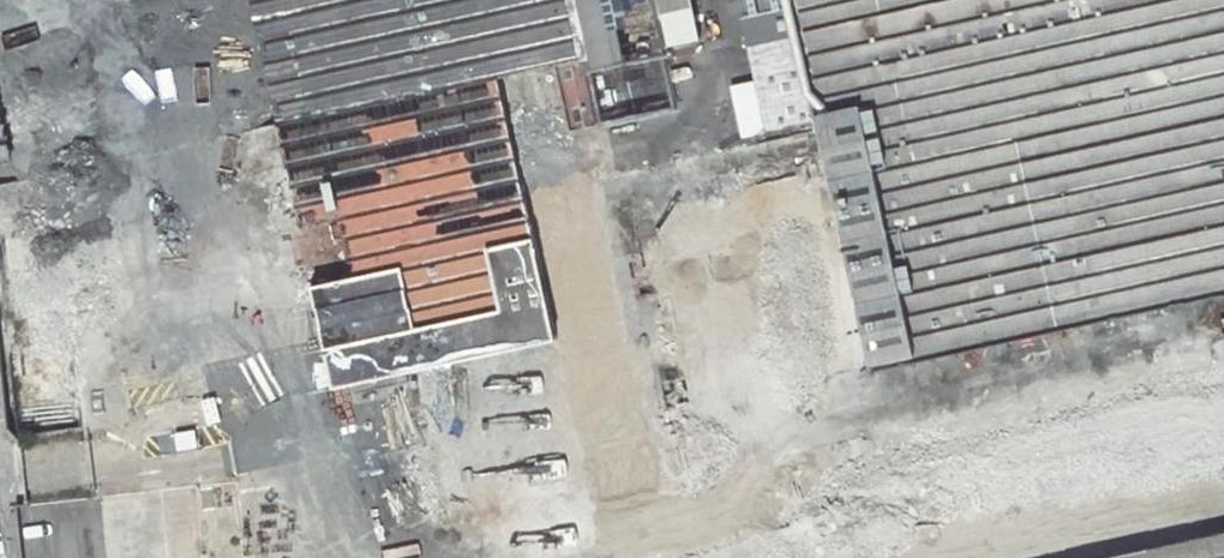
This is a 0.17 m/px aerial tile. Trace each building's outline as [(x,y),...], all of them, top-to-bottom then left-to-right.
[(625,373),(602,375),(611,462),(668,456),(688,436),(625,373)] [(697,545),(697,557),(749,557),(749,546),(697,545)]
